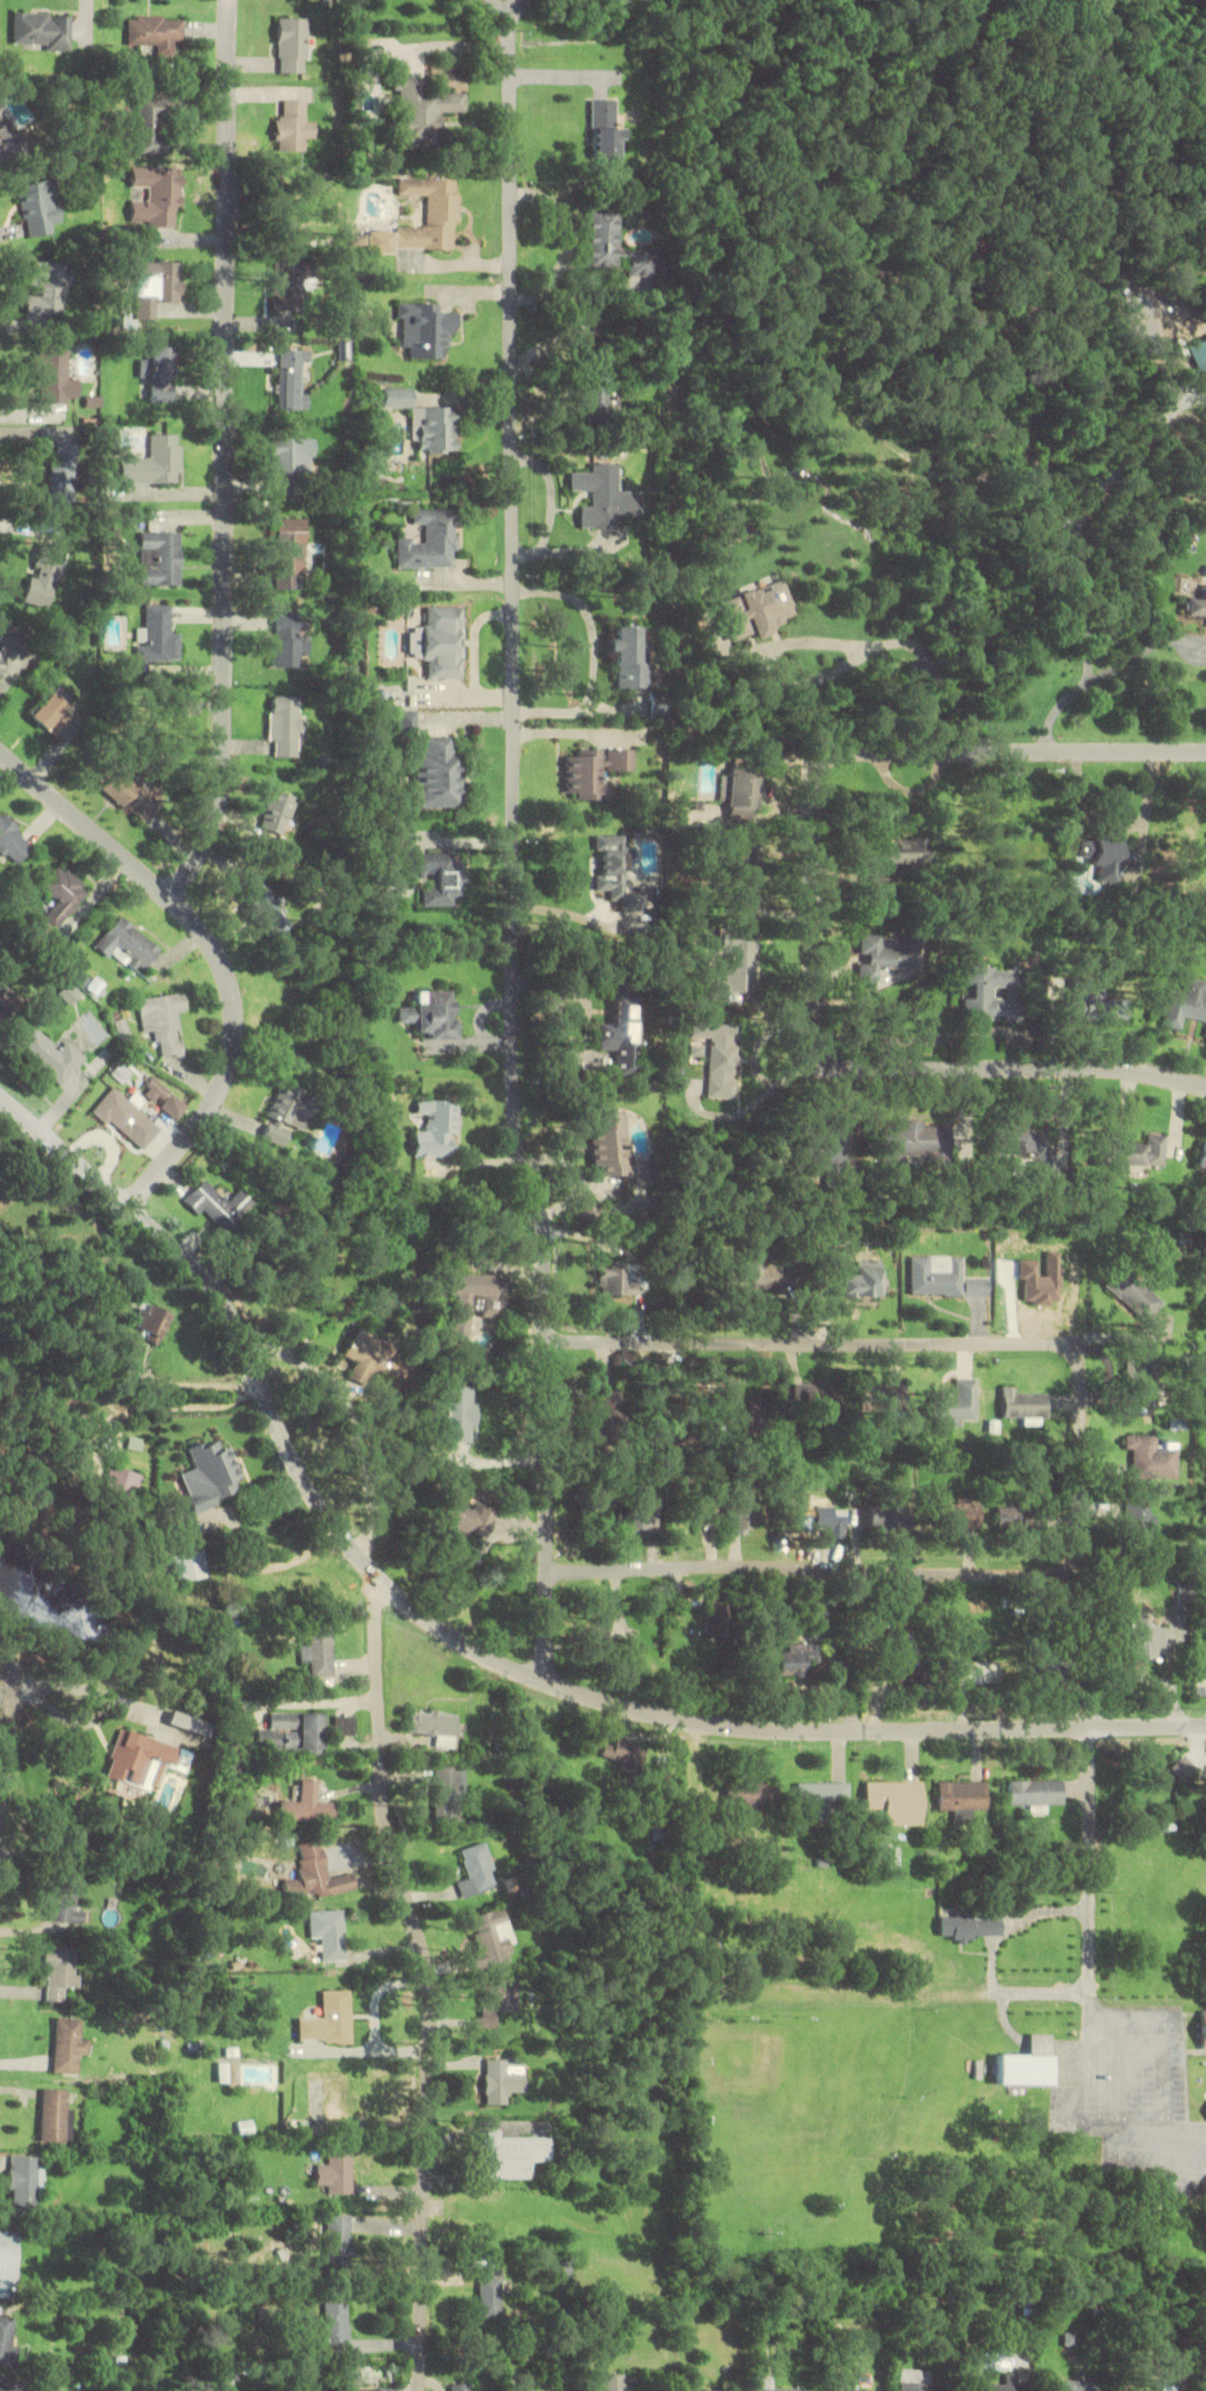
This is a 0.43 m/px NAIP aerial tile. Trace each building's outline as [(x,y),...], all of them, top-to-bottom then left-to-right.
[(13,47),(70,47),(70,13),(13,13),(13,47)] [(158,45),(158,56),(174,56),(174,42),(183,42),(183,17),(128,17),(128,45),(158,45)] [(308,18),(278,18),(278,72),(308,72),(308,18)] [(466,112),(466,91),(427,91),(427,76),(395,76),(395,146),(442,145),(441,113),(466,112)] [(139,153),(175,153),(175,132),(173,132),(173,97),(139,97),(139,153)] [(315,139),(315,119),(306,119),(306,100),(285,100),(285,114),(276,114),(276,151),(306,151),(306,139),(315,139)] [(621,100),(593,100),(594,160),(622,160),(621,100)] [(1,165),(24,154),(0,103),(0,164),(1,165)] [(177,227),(178,168),(132,167),(131,191),(142,191),(142,198),(132,198),(131,226),(177,227)] [(396,224),(396,248),(457,249),(458,179),(399,178),(399,195),(425,196),(425,225),(396,224)] [(19,185),(27,236),(62,231),(54,179),(19,185)] [(586,210),(586,270),(621,270),(621,210),(586,210)] [(158,318),(158,304),(182,304),(182,261),(136,261),(136,318),(158,318)] [(308,261),(273,261),(273,309),(308,309),(308,261)] [(28,315),(65,315),(65,263),(28,263),(28,315)] [(441,303),(400,301),(398,346),(411,346),(410,358),(446,359),(446,335),(455,336),(455,312),(440,312),(441,303)] [(1201,378),(1205,376),(1205,337),(1185,347),(1201,378)] [(174,345),(150,345),(150,402),(174,402),(174,345)] [(79,403),(78,377),(67,377),(66,348),(35,348),(36,404),(79,403)] [(279,409),(307,409),(307,349),(279,349),(279,409)] [(607,357),(586,357),(586,416),(607,416),(607,357)] [(411,388),(382,388),(382,408),(409,408),(409,441),(419,441),(419,452),(457,452),(457,405),(411,406),(411,388)] [(123,483),(180,483),(180,433),(150,433),(150,458),(123,458),(123,483)] [(273,497),(304,497),(304,437),(273,437),(273,497)] [(52,505),(77,505),(77,446),(52,446),(52,505)] [(641,491),(617,491),(617,463),(592,463),(592,472),(570,472),(570,491),(592,491),(592,506),(580,506),(580,529),(620,529),(620,517),(641,517),(641,491)] [(394,538),(395,568),(456,568),(455,508),(409,509),(409,523),(420,522),(420,537),(394,538)] [(304,518),(275,518),(275,589),(304,589),(304,518)] [(141,585),(181,585),(181,531),(141,531),(141,585)] [(24,602),(49,609),(66,548),(40,541),(24,602)] [(730,640),(756,631),(757,634),(800,619),(785,577),(717,601),(730,640)] [(1183,596),(1182,617),(1205,618),(1205,586),(1200,585),(1199,597),(1183,596)] [(181,660),(181,632),(171,632),(171,605),(147,605),(147,628),(137,628),(137,657),(125,657),(125,677),(149,677),(149,660),(181,660)] [(460,679),(461,607),(418,606),(417,666),(426,666),(426,678),(460,679)] [(297,667),(297,655),(309,655),(309,636),(297,636),(297,615),(274,615),(274,667),(297,667)] [(645,688),(643,625),(611,626),(613,689),(645,688)] [(5,679),(6,652),(20,653),(21,629),(0,628),(0,679),(5,679)] [(33,718),(61,737),(83,704),(56,686),(33,718)] [(300,695),(271,695),(271,756),(300,756),(300,695)] [(412,808),(460,809),(461,747),(450,747),(450,735),(423,735),(423,749),(413,749),(412,808)] [(634,750),(566,750),(566,799),(608,799),(608,770),(634,770),(634,750)] [(150,818),(163,788),(113,765),(100,795),(150,818)] [(728,818),(758,818),(758,768),(728,768),(728,818)] [(294,796),(272,789),(260,829),(282,835),(294,796)] [(36,845),(0,812),(0,849),(17,864),(36,845)] [(598,892),(606,891),(606,900),(625,900),(625,910),(653,909),(652,892),(627,893),(625,835),(596,836),(598,892)] [(930,838),(884,837),(884,869),(870,869),(870,886),(902,886),(903,867),(929,867),(930,838)] [(736,838),(736,906),(759,906),(759,838),(736,838)] [(1123,883),(1125,840),(1082,838),(1081,858),(1097,859),(1096,882),(1123,883)] [(454,851),(404,851),(404,875),(421,875),(421,906),(462,906),(462,861),(454,861),(454,851)] [(92,893),(62,863),(41,884),(60,903),(41,922),(50,933),(92,893)] [(266,938),(289,927),(262,874),(240,885),(266,938)] [(96,946),(115,961),(122,951),(144,969),(162,948),(119,914),(96,946)] [(923,969),(923,935),(905,935),(905,947),(884,947),(885,935),(861,935),(860,982),(884,983),(884,969),(923,969)] [(756,992),(756,941),(724,941),(724,992),(756,992)] [(1019,1016),(1018,967),(966,968),(967,1017),(1019,1016)] [(1163,1027),(1184,1030),(1185,1019),(1205,1022),(1205,982),(1187,979),(1185,992),(1169,990),(1163,1027)] [(14,999),(0,986),(0,1015),(14,999)] [(399,1024),(416,1024),(417,1039),(456,1038),(455,990),(414,991),(415,1006),(398,1006),(399,1024)] [(140,997),(144,1032),(159,1031),(161,1057),(183,1055),(178,1016),(187,1014),(185,992),(140,997)] [(1129,1022),(1129,998),(1076,998),(1076,1008),(1085,1008),(1085,1022),(1129,1022)] [(642,1017),(615,1016),(615,1023),(601,1022),(600,1050),(617,1051),(616,1075),(640,1076),(642,1017)] [(737,1098),(738,1024),(693,1023),(693,1037),(711,1038),(710,1098),(737,1098)] [(16,1047),(62,1085),(86,1055),(68,1041),(61,1048),(33,1025),(16,1047)] [(115,1053),(106,1047),(89,1070),(98,1076),(115,1053)] [(263,1139),(285,1146),(291,1127),(304,1131),(316,1096),(281,1084),(269,1118),(270,1119),(263,1139)] [(129,1141),(150,1117),(140,1108),(146,1101),(136,1092),(129,1101),(112,1086),(93,1110),(129,1141)] [(415,1131),(415,1156),(456,1157),(456,1099),(416,1099),(416,1115),(427,1115),(427,1131),(415,1131)] [(607,1177),(632,1176),(631,1113),(593,1114),(594,1167),(606,1166),(607,1177)] [(953,1124),(883,1123),(883,1161),(953,1162),(953,1124)] [(1053,1175),(1055,1129),(1005,1127),(1003,1158),(1033,1159),(1032,1174),(1053,1175)] [(1148,1143),(1123,1142),(1123,1131),(1106,1130),(1104,1164),(1168,1167),(1169,1134),(1148,1134),(1148,1143)] [(228,1232),(256,1203),(241,1189),(228,1201),(206,1179),(190,1195),(228,1232)] [(779,1250),(747,1250),(747,1266),(725,1267),(725,1291),(779,1291),(779,1250)] [(966,1255),(912,1256),(913,1296),(989,1296),(989,1278),(966,1278),(966,1255)] [(883,1261),(858,1261),(858,1274),(844,1274),(844,1297),(883,1297),(883,1261)] [(636,1295),(636,1265),(602,1265),(602,1295),(636,1295)] [(1149,1323),(1166,1303),(1123,1265),(1106,1285),(1149,1323)] [(505,1276),(453,1273),(448,1346),(468,1347),(471,1314),(503,1316),(505,1276)] [(133,1331),(161,1344),(176,1315),(148,1301),(133,1331)] [(391,1342),(356,1328),(345,1357),(357,1362),(352,1375),(374,1384),(391,1342)] [(979,1378),(957,1378),(957,1391),(935,1391),(935,1424),(967,1424),(967,1420),(979,1420),(979,1378)] [(909,1386),(870,1386),(870,1410),(909,1410),(909,1386)] [(447,1387),(447,1442),(476,1442),(476,1387),(447,1387)] [(623,1427),(624,1391),(597,1390),(597,1406),(582,1405),(582,1438),(606,1439),(606,1427),(623,1427)] [(838,1390),(804,1390),(804,1414),(838,1414),(838,1390)] [(1005,1422),(1050,1422),(1050,1391),(1005,1391),(1005,1422)] [(1157,1435),(1127,1435),(1127,1451),(1136,1451),(1136,1479),(1182,1479),(1182,1447),(1157,1447),(1157,1435)] [(230,1445),(219,1448),(216,1438),(188,1446),(195,1469),(180,1473),(192,1514),(220,1506),(216,1495),(242,1487),(230,1445)] [(135,1504),(144,1475),(112,1465),(103,1495),(135,1504)] [(486,1540),(495,1513),(445,1496),(436,1522),(486,1540)] [(659,1529),(659,1503),(628,1504),(628,1529),(659,1529)] [(939,1529),(982,1529),(982,1503),(939,1503),(939,1529)] [(870,1504),(870,1529),(913,1529),(913,1504),(870,1504)] [(1127,1545),(1157,1545),(1157,1504),(1127,1504),(1127,1545)] [(793,1529),(845,1529),(845,1505),(793,1505),(793,1529)] [(1034,1527),(1034,1507),(998,1507),(998,1527),(1034,1527)] [(176,1582),(209,1575),(203,1549),(170,1557),(176,1582)] [(1180,1605),(1197,1605),(1197,1584),(1180,1584),(1180,1605)] [(733,1601),(710,1601),(710,1637),(733,1637),(733,1601)] [(311,1676),(332,1676),(332,1626),(309,1626),(310,1644),(300,1644),(300,1663),(311,1663),(311,1676)] [(606,1628),(589,1628),(589,1648),(606,1648),(606,1628)] [(790,1651),(780,1651),(780,1675),(807,1675),(807,1645),(790,1645),(790,1651)] [(897,1660),(898,1682),(927,1681),(926,1659),(897,1660)] [(959,1684),(1002,1684),(1002,1663),(959,1663),(959,1684)] [(163,1723),(203,1737),(208,1724),(168,1710),(163,1723)] [(410,1733),(436,1735),(435,1746),(454,1747),(456,1713),(412,1711),(410,1733)] [(257,1728),(257,1751),(324,1751),(324,1713),(269,1712),(269,1728),(257,1728)] [(355,1736),(355,1715),(331,1715),(331,1736),(355,1736)] [(185,1773),(191,1749),(117,1729),(103,1778),(155,1793),(162,1766),(185,1773)] [(600,1755),(639,1768),(646,1746),(615,1736),(613,1744),(605,1741),(600,1755)] [(1174,1764),(1183,1780),(1198,1771),(1189,1756),(1174,1764)] [(435,1822),(463,1822),(463,1766),(435,1766),(435,1822)] [(300,1801),(278,1801),(279,1825),(335,1825),(335,1802),(318,1802),(317,1780),(300,1780),(300,1801)] [(1050,1812),(1050,1803),(1063,1803),(1063,1780),(1010,1780),(1010,1805),(1029,1805),(1029,1812),(1050,1812)] [(939,1811),(955,1811),(955,1817),(976,1817),(976,1810),(988,1810),(988,1781),(939,1781),(939,1811)] [(761,1811),(761,1807),(778,1808),(778,1783),(728,1782),(727,1811),(761,1811)] [(924,1782),(866,1782),(866,1810),(885,1810),(885,1824),(924,1824),(924,1782)] [(798,1783),(798,1807),(850,1807),(850,1783),(798,1783)] [(357,1890),(354,1873),(328,1877),(322,1839),(297,1843),(303,1877),(284,1880),(287,1901),(357,1890)] [(499,1885),(484,1842),(460,1851),(470,1877),(459,1882),(465,1898),(499,1885)] [(82,1923),(83,1908),(75,1908),(77,1871),(51,1870),(48,1921),(82,1923)] [(503,1908),(471,1916),(480,1950),(472,1952),(477,1972),(517,1961),(503,1908)] [(346,1960),(344,1911),(310,1912),(311,1938),(323,1938),(324,1960),(346,1960)] [(1002,1936),(1003,1915),(956,1914),(956,1916),(941,1916),(940,1940),(973,1940),(973,1936),(1002,1936)] [(47,1948),(46,2000),(66,2001),(66,1988),(79,1988),(79,1948),(47,1948)] [(499,2027),(499,2014),(518,2014),(518,1978),(481,1978),(481,2027),(499,2027)] [(350,2043),(350,1990),(322,1990),(322,2017),(298,2017),(298,2043),(350,2043)] [(77,2074),(78,2054),(87,2055),(88,2037),(80,2037),(81,2019),(56,2017),(53,2073),(77,2074)] [(1054,2034),(1029,2034),(1029,2055),(998,2055),(998,2085),(1054,2084),(1054,2034)] [(218,2084),(238,2084),(238,2061),(218,2061),(218,2084)] [(524,2091),(524,2061),(486,2061),(486,2104),(511,2104),(511,2091),(524,2091)] [(66,2089),(42,2088),(40,2141),(65,2142),(66,2089)] [(482,2130),(482,2178),(531,2179),(531,2162),(551,2162),(552,2138),(505,2138),(505,2130),(482,2130)] [(328,2194),(353,2194),(353,2147),(329,2147),(329,2163),(317,2163),(317,2185),(328,2185),(328,2194)] [(8,2211),(41,2212),(43,2156),(10,2155),(8,2211)] [(350,2214),(327,2214),(327,2268),(350,2268),(350,2214)] [(19,2231),(0,2230),(0,2296),(15,2297),(19,2231)] [(481,2318),(502,2318),(502,2269),(481,2269),(481,2318)] [(350,2349),(350,2301),(327,2301),(327,2324),(315,2324),(315,2349),(350,2349)] [(13,2344),(13,2318),(0,2317),(0,2366),(17,2367),(17,2344),(13,2344)] [(605,2375),(605,2390),(643,2390),(626,2390),(626,2375),(605,2375)] [(805,2389),(776,2389),(776,2375),(757,2375),(757,2390),(805,2390),(805,2389)] [(979,2390),(1034,2390),(1034,2383),(1021,2383),(1021,2375),(1006,2375),(1006,2385),(979,2385),(979,2390)] [(32,2378),(0,2377),(0,2390),(31,2390),(32,2378)] [(1099,2380),(1055,2380),(1055,2390),(1099,2390),(1099,2380)]
